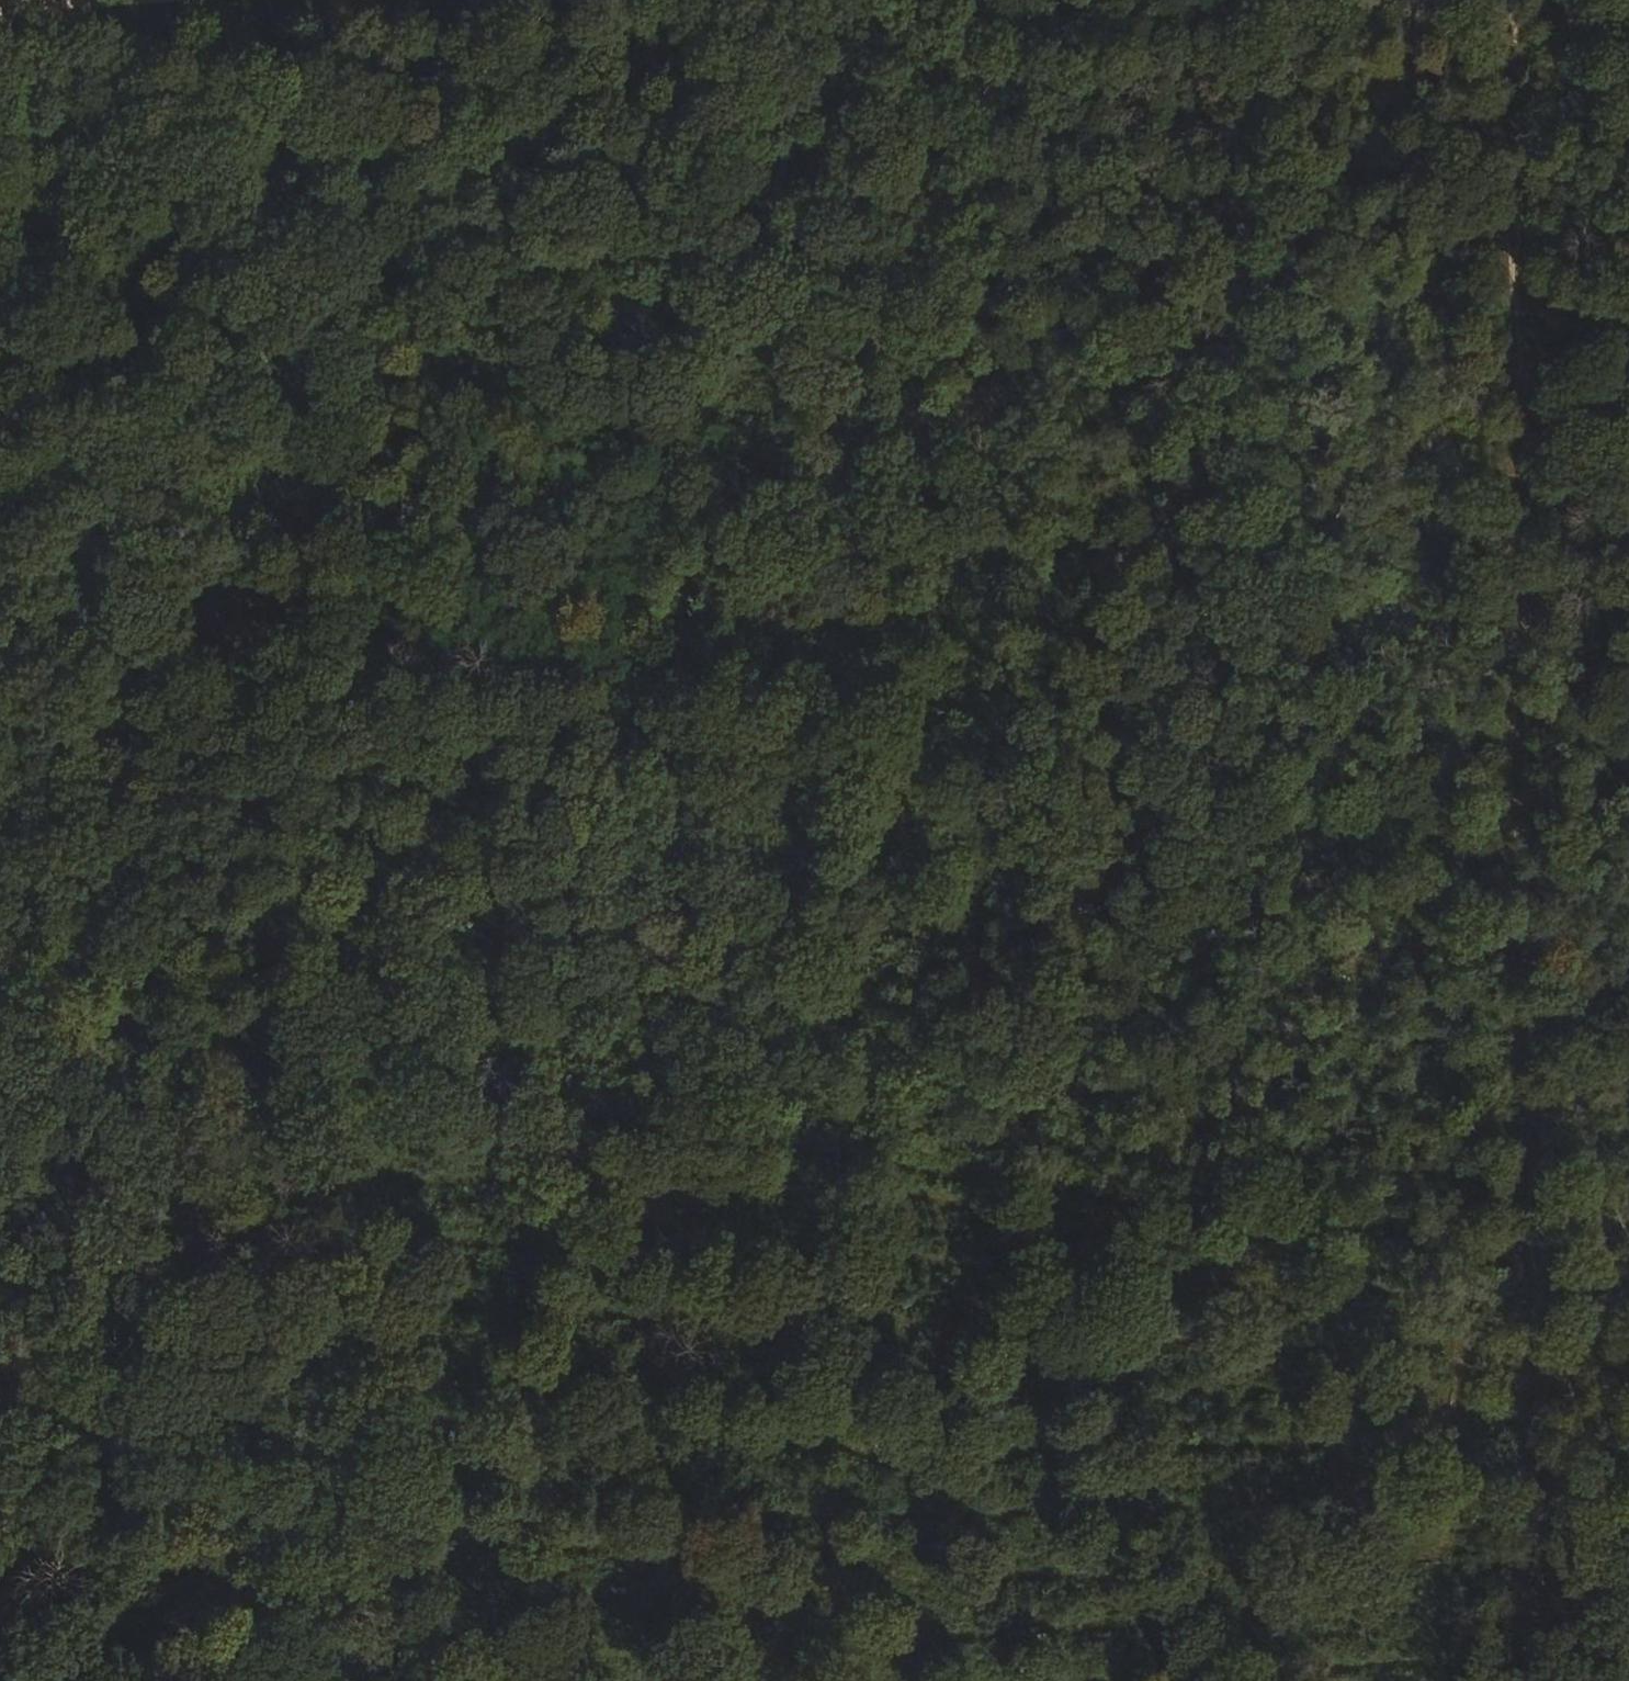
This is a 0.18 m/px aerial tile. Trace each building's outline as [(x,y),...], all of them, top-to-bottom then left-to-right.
[(1177,204),(1166,204),(1166,226),(1178,226),(1177,204)]
